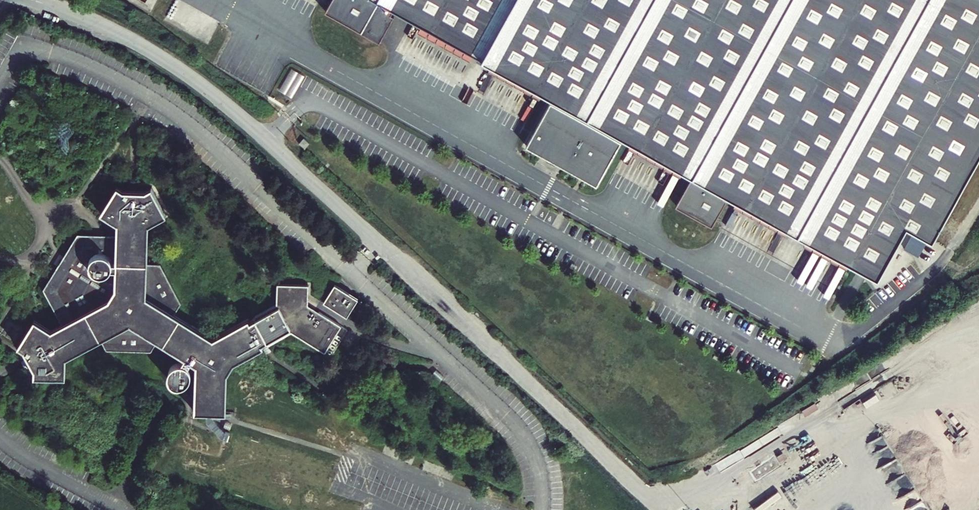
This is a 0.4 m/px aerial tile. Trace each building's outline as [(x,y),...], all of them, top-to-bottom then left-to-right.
[(941,211),(978,130),(978,0),(329,0),(320,19),(376,45),(389,18),(386,17),(388,14),(417,27),(414,33),(468,59),(470,53),(489,62),(486,68),(540,93),(543,87),(553,92),(551,95),(529,141),(602,176),(624,130),(622,129),(624,126),(634,131),(631,137),(685,162),(687,156),(700,162),(698,165),(695,163),(681,191),(719,209),(732,181),(729,179),(730,176),(742,182),(740,188),(793,213),(796,208),(815,217),(812,223),(856,244),(859,238),(889,252),(914,198),(941,211)] [(291,78),(302,79),(303,71),(292,70),(291,78)] [(17,345),(23,349),(29,360),(34,368),(34,376),(65,377),(66,357),(100,340),(106,351),(151,351),(157,341),(185,357),(182,363),(178,363),(176,363),(173,364),(170,366),(169,370),(168,371),(168,375),(170,378),(171,380),(174,382),(175,383),(179,383),(182,382),(185,380),(188,378),(188,376),(189,374),(189,370),(187,367),(191,361),(197,364),(196,410),(227,411),(228,371),(234,361),(263,343),(261,340),(264,339),(267,337),(268,340),(291,326),(325,346),(341,319),(306,299),(307,279),(276,279),(275,300),(253,314),(255,317),(249,320),(247,317),(213,337),(173,314),(179,304),(158,264),(146,263),(147,224),(166,215),(153,187),(146,190),(139,189),(124,189),(117,185),(101,212),(117,223),(116,236),(101,235),(77,234),(61,260),(42,289),(62,324),(51,330),(33,319),(17,345)] [(356,291),(333,277),(322,296),(346,309),(356,291)]
